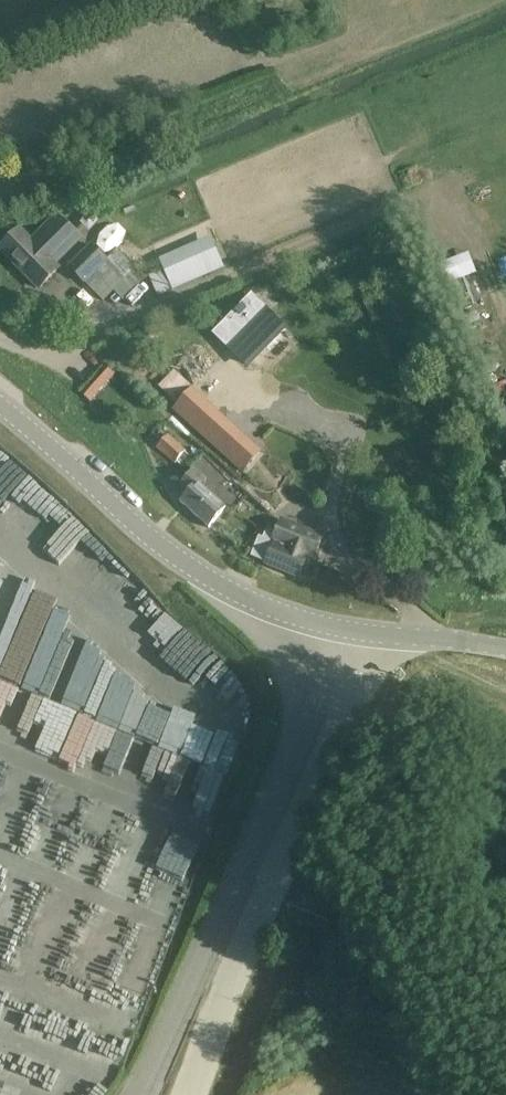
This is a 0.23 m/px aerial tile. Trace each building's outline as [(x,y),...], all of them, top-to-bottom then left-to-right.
[(38,288),(58,268),(54,264),(79,239),(56,216),(31,241),(19,229),(0,249),(0,251),(38,288)] [(149,276),(158,297),(224,268),(210,237),(159,259),(163,270),(149,276)] [(114,291),(125,303),(147,280),(135,268),(136,267),(117,249),(108,258),(92,243),(67,268),(84,284),(86,283),(104,301),(114,291)] [(441,284),(461,276),(453,255),(433,264),(441,284)] [(244,363),(282,324),(253,295),(214,334),(244,363)] [(174,410),(243,471),(260,452),(192,390),(174,410)] [(177,462),(185,469),(193,460),(184,452),(186,450),(168,434),(155,448),(174,465),(177,462)] [(248,481),(269,495),(280,479),(259,465),(248,481)] [(180,501),(210,527),(227,508),(201,486),(207,480),(194,469),(181,485),(189,492),(180,501)] [(265,564),(299,578),(307,558),(317,562),(321,553),(317,551),(323,537),(280,520),(274,535),(266,532),(263,540),(259,538),(252,557),(266,562),(265,564)] [(92,773),(124,785),(134,758),(160,768),(169,746),(122,729),(140,683),(112,672),(95,717),(111,723),(92,773)] [(186,777),(196,781),(188,803),(205,809),(213,786),(220,789),(227,772),(193,759),(186,777)]
